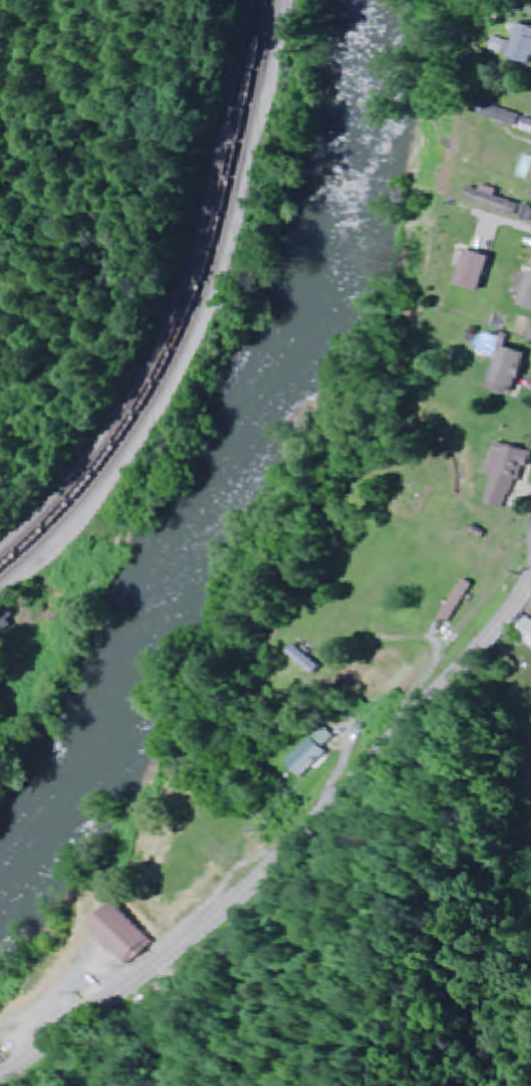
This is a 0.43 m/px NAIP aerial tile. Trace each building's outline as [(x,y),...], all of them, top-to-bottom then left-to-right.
[(522,27),(518,63),(530,65),(530,28),(522,27)] [(522,118),(494,108),(491,118),(519,127),(522,118)] [(495,257),(469,249),(459,284),(484,291),(495,257)] [(530,353),(505,346),(493,388),(518,396),(530,353)] [(486,505),(512,512),(528,451),(501,444),(486,505)] [(530,644),(530,616),(527,612),(513,627),(530,644)] [(292,654),(315,676),(322,668),(299,646),(292,654)] [(317,738),(285,748),(293,774),(326,763),(317,738)] [(97,925),(128,964),(154,944),(123,905),(97,925)]
